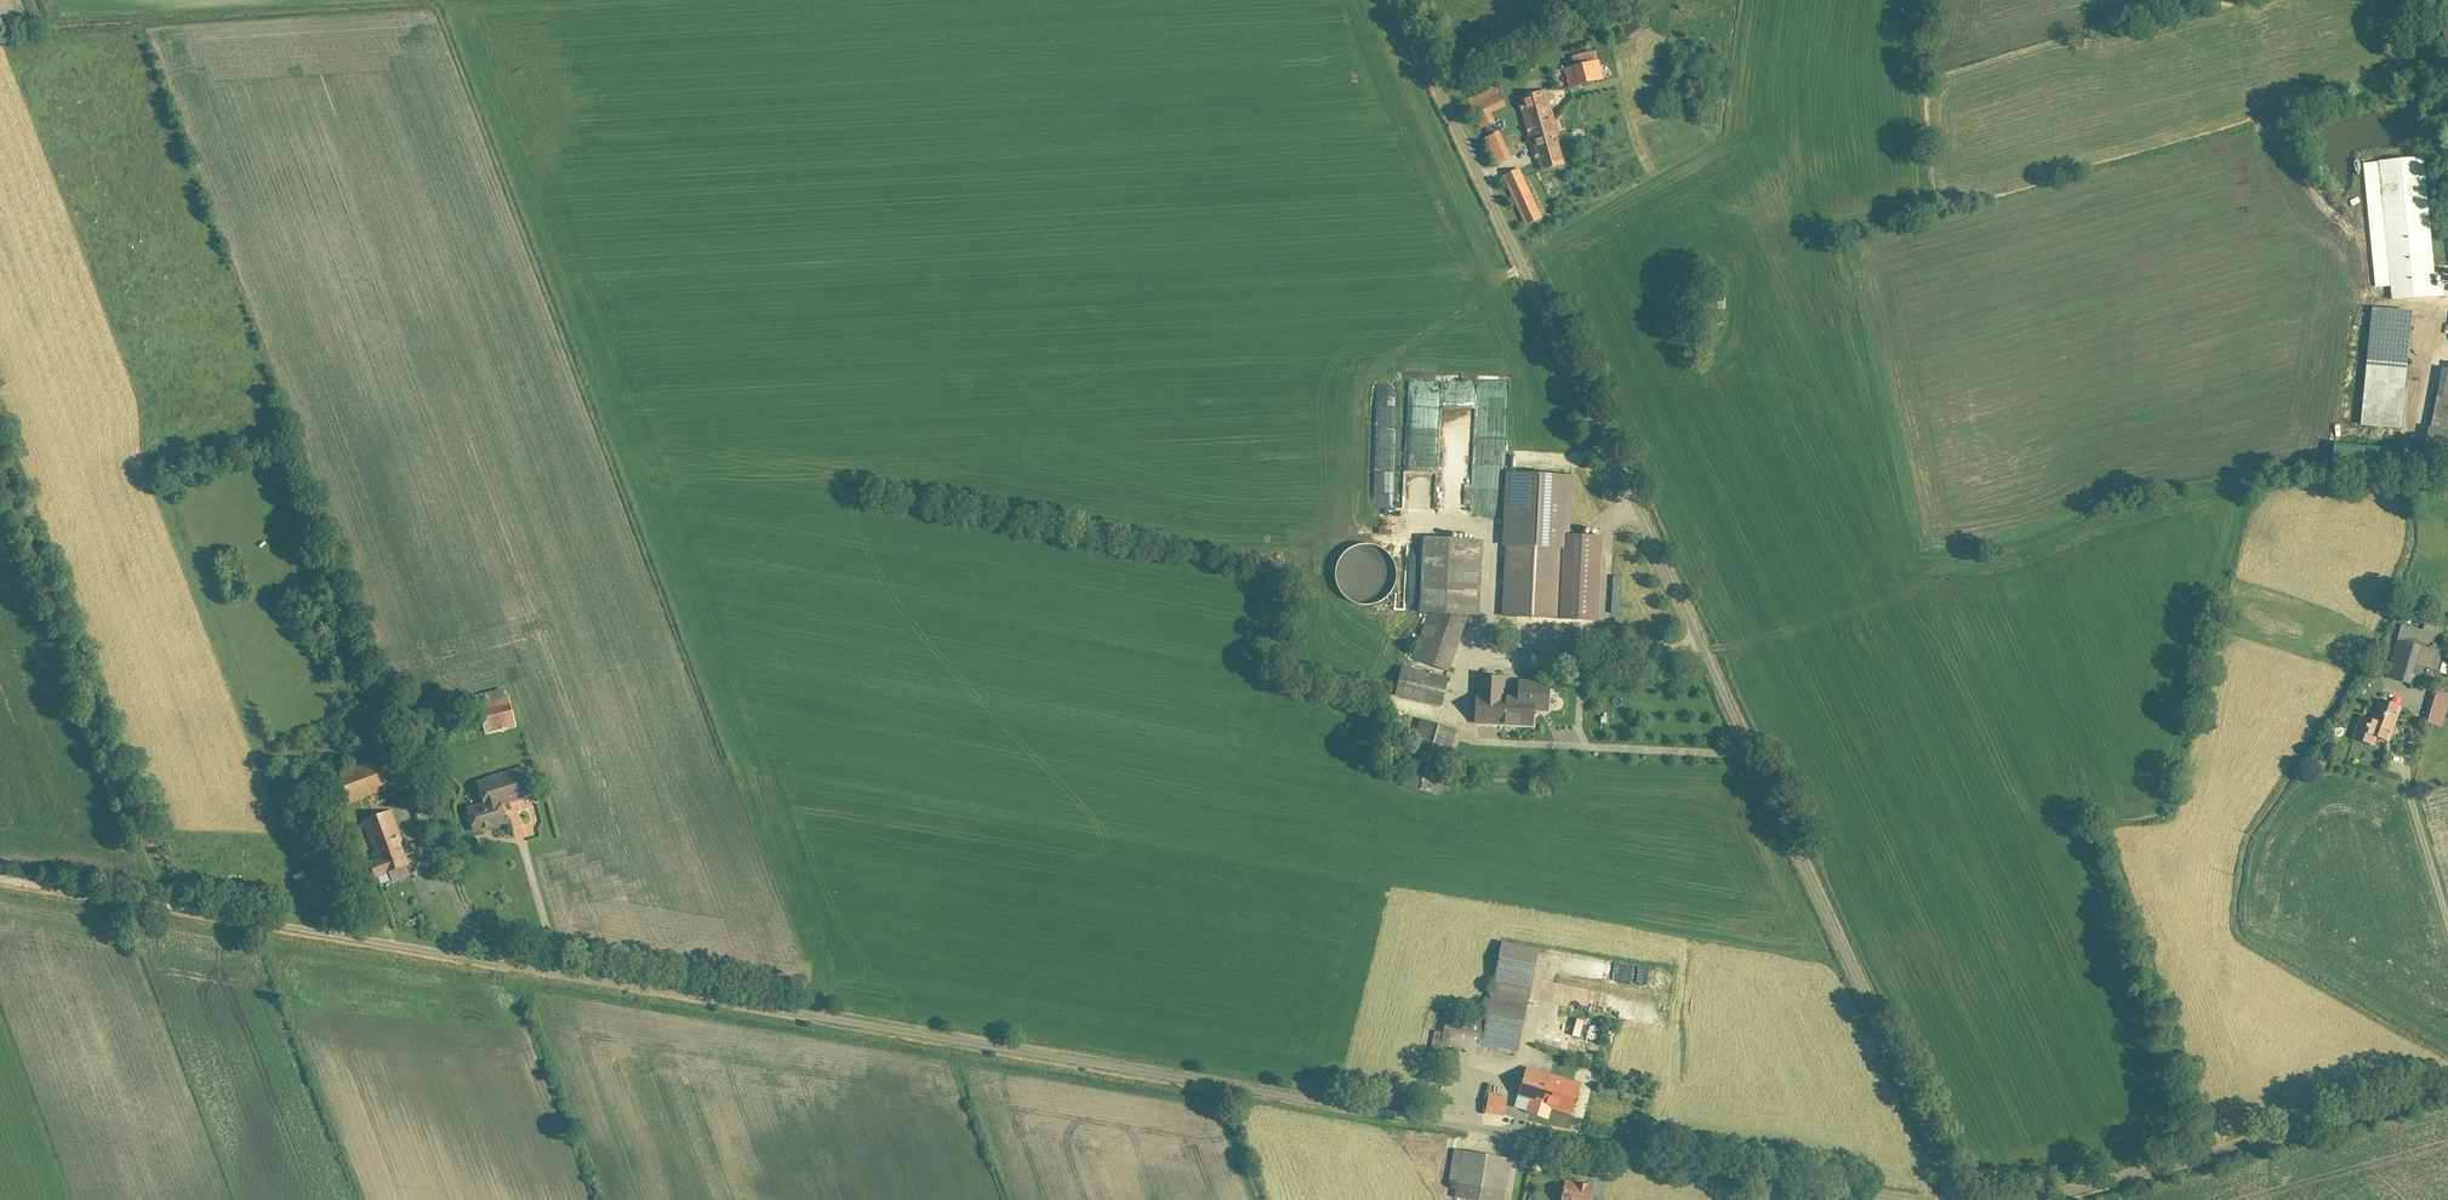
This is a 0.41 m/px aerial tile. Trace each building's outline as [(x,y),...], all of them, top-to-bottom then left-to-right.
[(1619,33),(1624,43),(1642,34),(1637,24),(1619,33)] [(1557,72),(1561,89),(1601,80),(1597,63),(1557,72)] [(1494,126),(1490,115),(1503,109),(1495,90),(1467,101),(1478,132),(1494,126)] [(1516,100),(1537,170),(1564,162),(1543,92),(1516,100)] [(1483,140),(1494,164),(1511,157),(1499,133),(1483,140)] [(2423,158),(2378,162),(2390,301),(2445,297),(2444,285),(2434,286),(2423,158)] [(1503,178),(1524,227),(1542,219),(1520,170),(1503,178)] [(2384,311),(2379,361),(2405,364),(2410,314),(2384,311)] [(2443,365),(2428,429),(2447,443),(2447,366),(2443,365)] [(1599,537),(1570,537),(1571,478),(1504,476),(1500,620),(1596,622),(1599,537)] [(1415,538),(1414,614),(1429,614),(1406,670),(1398,668),(1391,696),(1439,709),(1446,680),(1443,679),(1469,615),(1475,615),(1477,539),(1415,538)] [(1383,552),(1374,547),(1364,546),(1354,548),(1345,553),(1339,561),(1335,570),(1335,580),(1338,590),(1344,598),(1353,604),(1363,607),(1373,605),(1383,601),(1390,594),(1395,584),(1396,576),(1394,567),(1390,559),(1383,552)] [(2422,680),(2425,670),(2437,674),(2445,649),(2433,645),(2437,630),(2425,627),(2423,633),(2401,626),(2384,680),(2411,688),(2414,678),(2422,680)] [(1467,724),(1485,724),(1485,727),(1531,729),(1531,709),(1548,710),(1549,688),(1517,687),(1517,700),(1494,699),(1495,673),(1468,673),(1467,724)] [(2425,726),(2441,730),(2447,707),(2447,699),(2434,695),(2425,726)] [(477,703),(485,736),(518,728),(511,696),(477,703)] [(2379,702),(2372,721),(2360,717),(2352,740),(2371,747),(2374,739),(2388,743),(2400,709),(2379,702)] [(1398,789),(1435,800),(1455,735),(1418,724),(1398,789)] [(336,776),(346,805),(399,789),(390,759),(336,776)] [(459,811),(466,837),(502,827),(496,805),(529,796),(521,768),(481,779),(487,803),(459,811)] [(434,835),(422,799),(395,809),(408,844),(434,835)] [(373,881),(380,879),(381,880),(410,871),(408,867),(417,864),(411,846),(402,849),(391,813),(362,823),(375,862),(368,864),(373,881)] [(1438,1045),(1516,1059),(1536,952),(1497,945),(1483,1021),(1443,1014),(1438,1045)] [(1578,1082),(1525,1067),(1514,1099),(1568,1115),(1578,1082)] [(1488,1094),(1484,1113),(1505,1117),(1509,1098),(1488,1094)] [(1452,1199),(1455,1199),(1502,1199),(1510,1160),(1461,1151),(1452,1199)] [(1559,1199),(1588,1199),(1592,1181),(1564,1176),(1559,1199)]
